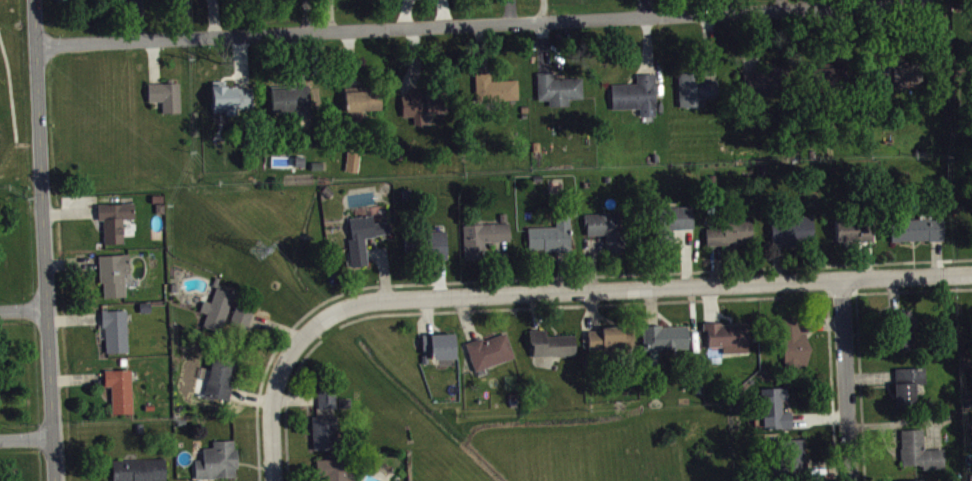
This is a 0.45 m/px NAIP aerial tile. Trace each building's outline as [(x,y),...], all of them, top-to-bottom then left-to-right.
[(882,86),(921,85),(920,66),(881,68),(882,86)] [(818,67),(818,88),(849,89),(850,68),(818,67)] [(791,70),(773,71),(774,76),(744,77),(744,100),(792,98),(791,70)] [(521,103),(521,83),(491,84),(491,77),(478,78),(478,104),(521,103)] [(585,82),(556,83),(555,77),(540,77),(541,105),(552,104),(552,111),(572,110),(572,103),(586,103),(585,82)] [(682,111),(708,110),(708,102),(721,102),(720,83),(706,84),(706,77),(681,78),(682,111)] [(643,112),(643,120),(659,120),(658,78),(639,78),(639,88),(613,88),(614,113),(643,112)] [(183,117),(183,87),(151,87),(151,106),(165,106),(165,117),(183,117)] [(273,93),(274,116),(296,115),(297,122),(313,122),(312,88),(294,89),(294,93),(273,93)] [(256,112),(255,90),(214,91),(215,118),(241,117),(241,112),(256,112)] [(348,91),(348,115),(385,114),(384,95),(370,95),(370,91),(348,91)] [(448,117),(447,92),(412,93),(412,99),(404,99),(405,121),(416,120),(417,130),(429,129),(428,117),(448,117)] [(363,157),(351,155),(348,174),(360,176),(363,157)] [(101,208),(101,224),(107,224),(107,248),(126,247),(126,223),(137,223),(137,207),(101,208)] [(696,210),(663,212),(664,234),(697,233),(696,210)] [(623,217),(588,218),(588,239),(609,239),(609,257),(624,256),(623,217)] [(573,255),(573,218),(558,219),(558,230),(531,231),(531,256),(573,255)] [(391,225),(376,227),(375,219),(352,222),(354,242),(351,243),(354,272),(371,270),(368,241),(393,238),(391,225)] [(817,248),(816,220),(774,221),(775,248),(788,247),(788,249),(817,248)] [(894,223),(894,246),(947,244),(946,222),(894,223)] [(860,223),(838,224),(839,244),(861,244),(860,223)] [(755,224),(710,225),(711,249),(756,248),(755,224)] [(466,229),(467,263),(488,262),(487,247),(513,245),(512,227),(466,229)] [(450,262),(449,234),(426,235),(427,263),(450,262)] [(132,278),(132,258),(101,259),(102,287),(106,287),(107,301),(129,301),(128,278),(132,278)] [(237,297),(219,292),(214,306),(206,304),(203,315),(210,317),(206,330),(225,336),(237,297)] [(107,358),(131,357),(130,313),(106,314),(107,358)] [(915,314),(895,314),(895,354),(916,354),(915,314)] [(785,368),(812,368),(812,337),(803,337),(803,323),(786,322),(785,368)] [(752,357),(752,327),(706,328),(706,350),(725,349),(725,357),(752,357)] [(645,331),(646,354),(691,353),(691,329),(645,331)] [(591,335),(592,355),(627,354),(626,330),(604,331),(604,334),(591,335)] [(578,339),(549,340),(549,333),(533,334),(534,360),(578,359),(578,339)] [(469,347),(476,374),(517,364),(510,337),(469,347)] [(425,338),(425,355),(434,355),(435,363),(458,363),(458,338),(425,338)] [(240,366),(215,361),(207,401),(232,406),(240,366)] [(898,412),(923,412),(922,395),(927,395),(927,372),(897,372),(898,412)] [(136,417),(134,373),(107,374),(108,391),(114,390),(115,418),(136,417)] [(764,392),(766,433),(794,432),(794,416),(786,416),(785,405),(791,405),(790,391),(764,392)] [(321,413),(340,412),(339,393),(321,393),(321,413)] [(316,453),(341,453),(340,419),(315,420),(316,453)] [(946,453),(927,453),(926,433),(903,434),(904,470),(924,469),(924,474),(947,473),(946,453)] [(786,443),(786,475),(807,474),(807,443),(786,443)] [(199,480),(240,480),(239,445),(216,445),(216,452),(206,452),(206,464),(198,464),(199,480)] [(115,464),(116,480),(169,480),(168,462),(115,464)] [(319,463),(319,480),(351,480),(351,463),(319,463)]
